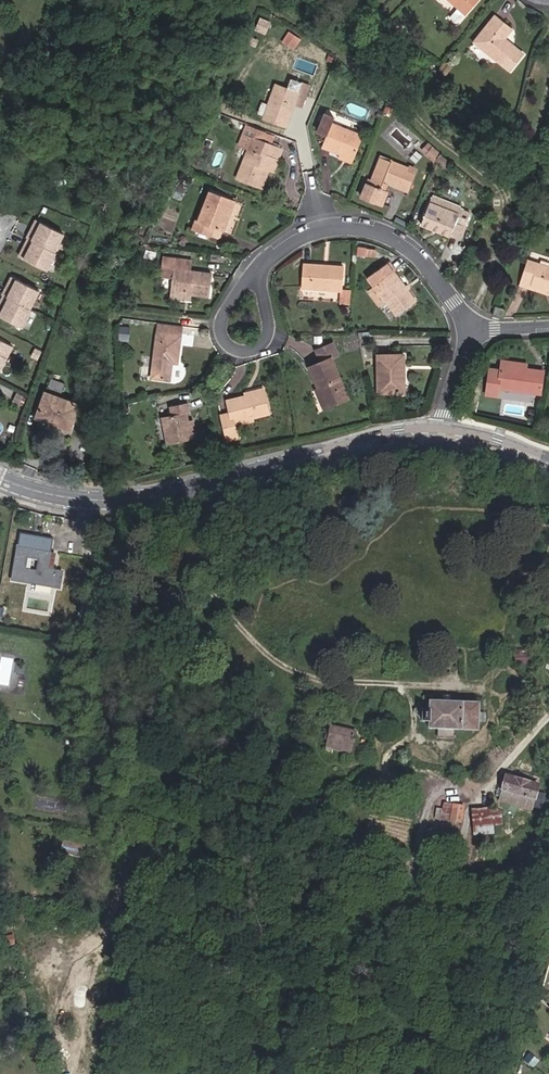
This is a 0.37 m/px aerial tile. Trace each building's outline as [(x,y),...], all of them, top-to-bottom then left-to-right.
[(458,7),(466,13),(477,0),(451,0),(458,7)] [(454,12),(461,19),(466,13),(458,7),(454,12)] [(505,39),(512,30),(496,16),(475,42),(511,71),(525,54),(505,39)] [(256,31),(265,34),(269,23),(260,20),(256,31)] [(397,35),(402,29),(394,22),(390,28),(397,35)] [(283,43),(294,50),(300,41),(288,34),(283,43)] [(446,75),(452,67),(445,61),(438,69),(446,75)] [(302,83),(292,79),(288,89),(298,92),(302,83)] [(302,83),(298,92),(288,89),(276,84),(263,119),(286,127),(295,104),(303,107),(310,86),(302,83)] [(342,150),(340,154),(354,159),(364,136),(332,124),(334,119),(326,116),(319,134),(326,137),(322,147),(328,149),(330,145),(342,150)] [(254,132),(248,149),(237,179),(257,186),(264,166),(269,168),(273,170),(280,149),(269,145),(261,142),(264,133),(246,126),(245,129),(254,132)] [(245,129),(239,146),(248,149),(254,132),(245,129)] [(269,145),(273,136),(264,133),(261,142),(269,145)] [(426,153),(425,154),(434,162),(439,152),(429,142),(422,149),(426,153)] [(328,149),(340,154),(342,150),(330,145),(328,149)] [(450,162),(441,153),(437,159),(447,166),(450,162)] [(339,158),(353,164),(354,159),(340,154),(339,158)] [(407,171),(408,169),(380,157),(369,186),(366,185),(361,197),(383,206),(388,194),(386,192),(389,184),(407,191),(414,174),(407,171)] [(257,186),(262,188),(269,168),(264,166),(257,186)] [(234,201),(210,191),(198,222),(213,227),(223,231),(234,201)] [(483,200),(489,202),(492,194),(486,191),(483,200)] [(462,207),(433,196),(430,203),(459,214),(461,209),(462,207)] [(461,209),(459,214),(430,203),(421,225),(450,236),(456,222),(466,226),(471,213),(461,209)] [(30,239),(33,240),(54,250),(62,231),(35,219),(31,227),(34,228),(29,238),(30,239)] [(192,229),(209,236),(213,227),(198,222),(196,221),(192,229)] [(466,226),(456,222),(450,236),(461,240),(466,226)] [(19,256),(46,268),(55,250),(54,250),(33,240),(30,239),(27,246),(25,249),(23,248),(19,256)] [(377,249),(357,246),(356,255),(376,257),(377,249)] [(163,268),(174,269),(171,292),(192,295),(209,297),(212,274),(190,272),(191,262),(165,258),(163,268)] [(548,291),(548,268),(528,261),(523,278),(532,281),(531,285),(548,291)] [(388,263),(369,277),(375,286),(387,301),(398,316),(417,301),(388,263)] [(342,291),(344,267),(304,264),(302,288),(342,291)] [(26,305),(34,287),(7,274),(4,282),(6,283),(5,286),(1,294),(3,294),(26,305)] [(99,290),(103,281),(98,278),(94,288),(99,290)] [(548,294),(548,291),(531,285),(532,281),(523,278),(521,285),(548,294)] [(380,306),(387,301),(375,286),(368,291),(380,306)] [(304,289),(304,295),(339,298),(339,292),(304,289)] [(170,298),(191,301),(192,295),(171,292),(170,298)] [(26,305),(3,294),(0,300),(0,315),(19,324),(27,306),(26,305)] [(504,310),(496,307),(494,315),(501,318),(504,310)] [(180,327),(159,324),(158,334),(179,336),(180,327)] [(182,345),(194,346),(197,328),(185,326),(182,345)] [(177,364),(180,336),(179,336),(158,334),(157,334),(152,378),(170,381),(172,363),(177,364)] [(10,345),(0,340),(0,367),(10,345)] [(321,362),(309,367),(318,389),(320,388),(328,407),(349,398),(332,358),(338,355),(333,343),(316,350),(321,362)] [(32,356),(38,359),(42,351),(36,347),(32,356)] [(399,393),(399,375),(404,375),(404,355),(378,355),(378,393),(399,393)] [(527,364),(502,361),(501,366),(526,369),(527,364)] [(541,395),(544,371),(526,369),(501,366),(501,371),(490,369),(486,396),(497,398),(499,389),(541,395)] [(51,378),(36,417),(51,423),(53,418),(71,425),(79,405),(60,397),(65,384),(51,378)] [(316,390),(324,409),(328,407),(320,388),(318,389),(316,390)] [(268,414),(263,391),(245,396),(226,400),(230,413),(221,415),(226,441),(237,438),(234,425),(233,422),(252,417),(268,414)] [(13,401),(20,404),(24,395),(17,392),(13,401)] [(170,406),(172,416),(162,418),(167,444),(196,438),(192,420),(188,421),(187,413),(189,412),(187,403),(170,406)] [(51,423),(69,430),(71,425),(53,418),(51,423)] [(55,570),(48,568),(51,553),(53,538),(21,533),(12,580),(52,587),(57,588),(60,571),(55,570)] [(55,570),(58,554),(51,553),(48,568),(55,570)] [(530,663),(530,654),(514,654),(514,663),(530,663)] [(464,704),(464,703),(430,702),(430,711),(423,711),(423,722),(429,722),(429,729),(438,729),(438,738),(453,739),(454,730),(462,730),(462,729),(478,730),(479,704),(464,704)] [(328,746),(351,752),(356,732),(332,727),(330,732),(327,731),(325,738),(329,739),(328,746)] [(504,776),(497,801),(532,811),(539,786),(504,776)] [(432,817),(450,821),(454,805),(442,803),(440,810),(434,809),(432,817)] [(460,824),(464,807),(454,805),(450,821),(460,824)] [(491,808),(470,810),(471,827),(472,835),(492,833),(491,825),(501,824),(500,809),(491,810),(491,808)]
